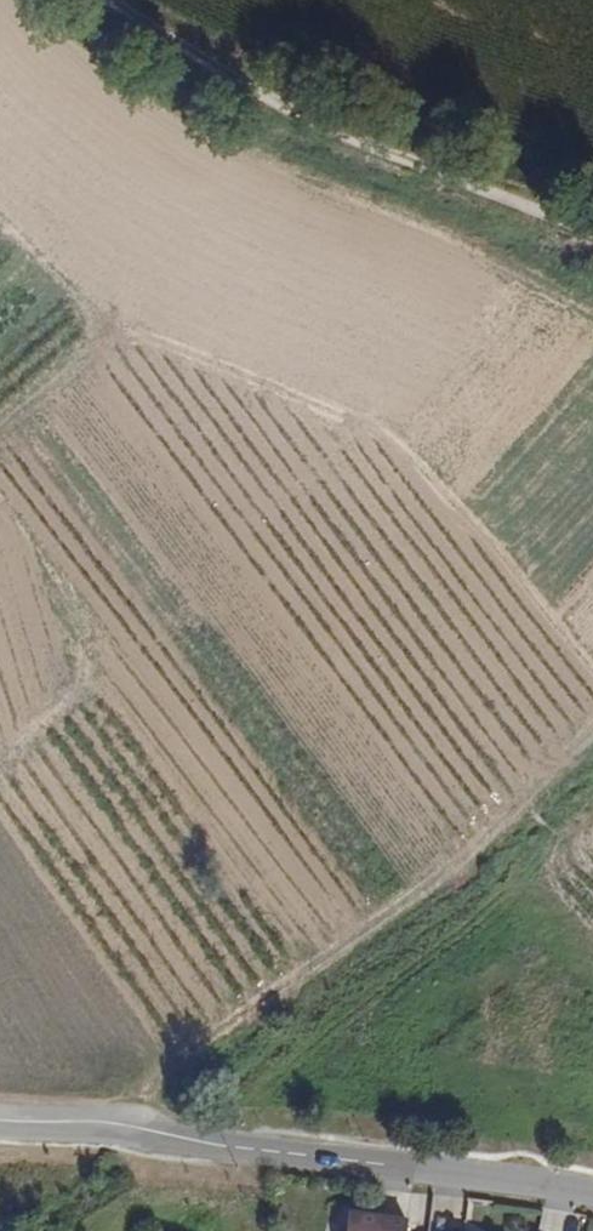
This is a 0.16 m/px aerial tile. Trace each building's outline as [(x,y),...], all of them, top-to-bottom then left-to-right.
[(348,1230),(410,1230),(411,1221),(351,1213),(348,1230)]
